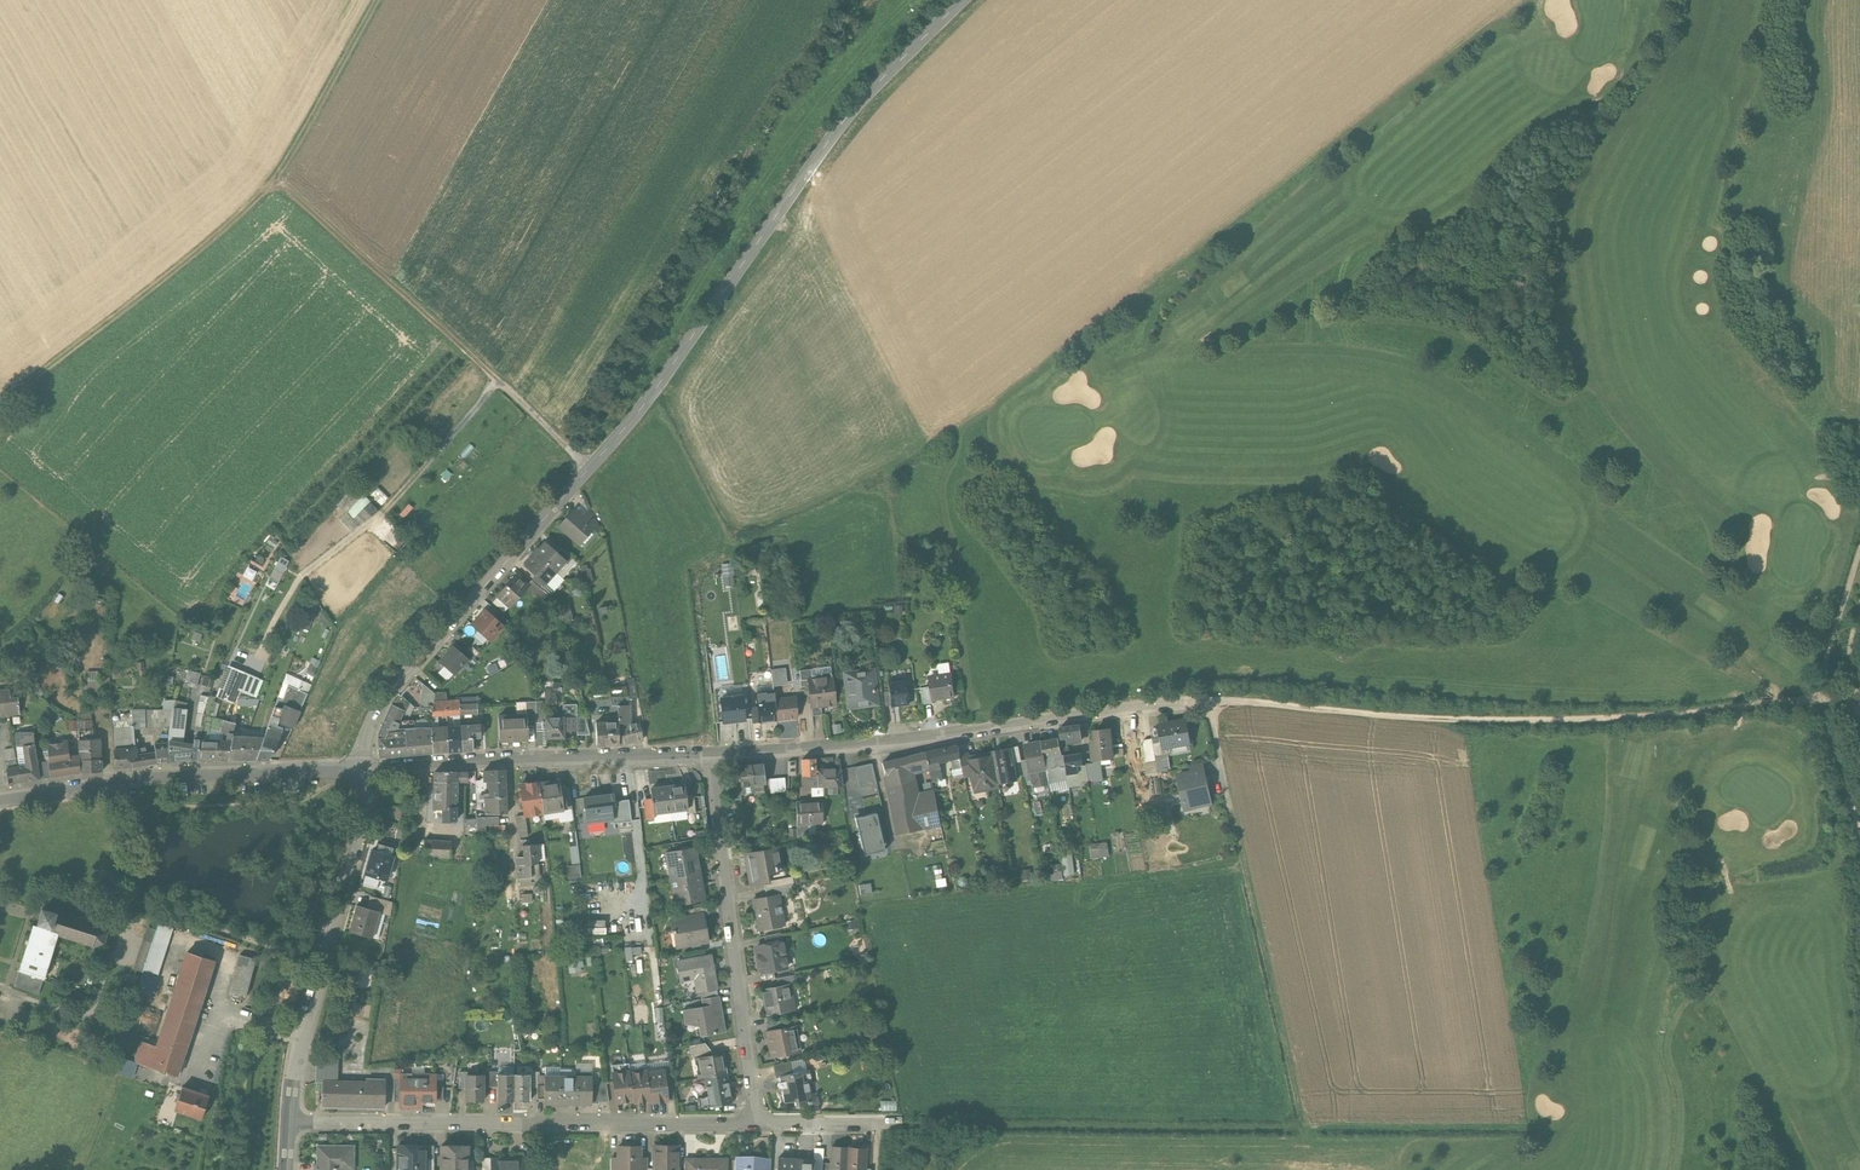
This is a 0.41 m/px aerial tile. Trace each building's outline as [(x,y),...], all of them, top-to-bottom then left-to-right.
[(339,519),(352,531),(377,506),(355,486),(336,505),(345,513),(339,519)] [(386,496),(376,487),(366,496),(377,506),(386,496)] [(585,522),(574,512),(564,522),(567,525),(563,528),(564,532),(568,536),(572,536),(579,543),(592,529),(585,522)] [(592,514),(585,522),(592,529),(595,532),(599,527),(592,514)] [(275,548),(278,543),(270,538),(266,543),(275,548)] [(533,553),(555,573),(564,563),(565,562),(556,554),(545,544),(539,550),(537,548),(533,553)] [(556,554),(565,562),(564,563),(567,565),(573,559),(561,549),(556,554)] [(525,565),(536,575),(546,584),(546,583),(555,573),(533,553),(529,558),(531,559),(525,565)] [(279,582),(289,562),(280,557),(270,577),(279,582)] [(536,575),(531,581),(543,591),(549,586),(546,583),(546,584),(536,575)] [(498,596),(510,607),(527,588),(527,587),(527,586),(516,576),(498,596)] [(531,581),(527,586),(527,587),(527,588),(541,600),(548,595),(543,591),(531,581)] [(485,611),(472,625),(490,641),(502,628),(503,627),(495,620),(485,611)] [(500,614),(495,620),(503,627),(502,628),(505,630),(510,623),(500,614)] [(738,614),(726,615),(727,629),(739,629),(738,614)] [(452,647),(439,662),(454,675),(466,661),(467,660),(461,654),(452,647)] [(465,649),(461,654),(467,660),(466,661),(469,663),(475,657),(465,649)] [(218,699),(231,705),(237,691),(243,673),(230,668),(218,699)] [(799,671),(801,689),(809,688),(812,716),(822,715),(821,709),(822,707),(835,705),(831,674),(830,674),(828,672),(822,673),(820,675),(820,676),(820,678),(812,679),(811,669),(799,671)] [(188,670),(186,680),(209,684),(211,674),(188,670)] [(784,670),(771,671),(772,686),(786,684),(784,670)] [(872,671),(846,674),(850,708),(876,705),(872,671)] [(243,673),(237,691),(251,696),(258,678),(243,673)] [(931,688),(932,700),(955,697),(951,674),(933,676),(935,687),(931,688)] [(635,679),(625,681),(629,700),(639,698),(635,679)] [(907,680),(888,682),(889,692),(891,706),(910,704),(907,680)] [(301,691),(307,694),(310,687),(305,684),(301,691)] [(419,708),(433,710),(434,703),(435,694),(422,684),(419,708)] [(264,738),(256,760),(269,760),(282,731),(277,730),(277,729),(276,729),(278,723),(292,729),(300,712),(292,711),(300,691),(288,685),(283,699),(281,700),(278,699),(271,717),(264,738)] [(37,687),(34,691),(42,696),(44,692),(37,687)] [(933,704),(932,700),(931,688),(921,690),(923,705),(933,704)] [(3,713),(5,722),(11,720),(9,714),(20,712),(16,697),(2,700),(0,691),(0,714),(3,713)] [(292,711),(300,712),(307,694),(301,691),(300,691),(292,711)] [(205,710),(207,700),(209,694),(200,692),(197,708),(205,710)] [(891,706),(889,692),(881,692),(883,707),(891,706)] [(756,694),(758,708),(760,723),(777,721),(774,700),(774,693),(766,694),(766,693),(756,694)] [(380,757),(432,753),(431,729),(416,729),(396,730),(398,723),(403,711),(405,712),(410,703),(401,695),(391,705),(379,733),(379,740),(380,757)] [(742,696),(720,699),(723,723),(744,720),(742,696)] [(618,716),(618,706),(613,706),(610,697),(599,698),(599,706),(598,706),(598,717),(618,716)] [(557,698),(545,698),(545,707),(557,707),(557,698)] [(795,698),(774,700),(777,721),(798,718),(795,698)] [(436,702),(434,702),(434,717),(446,716),(445,702),(440,702),(440,699),(435,699),(436,702)] [(445,702),(446,716),(459,715),(459,705),(464,705),(464,701),(445,702)] [(499,742),(528,741),(528,722),(528,717),(526,717),(526,702),(516,703),(516,717),(498,717),(499,742)] [(528,717),(528,722),(536,722),(536,702),(526,702),(526,717),(528,717)] [(459,705),(459,715),(477,715),(477,705),(464,705),(459,705)] [(546,730),(546,738),(564,738),(564,734),(571,733),(571,732),(577,732),(577,714),(577,707),(578,706),(578,705),(577,705),(563,705),(563,718),(546,718),(546,722),(546,730)] [(618,723),(619,734),(640,729),(639,722),(630,724),(629,705),(618,706),(618,716),(618,723)] [(173,710),(172,716),(184,718),(185,718),(186,710),(174,708),(173,710)] [(752,724),(760,723),(758,708),(751,709),(752,724)] [(172,716),(173,710),(145,711),(146,728),(170,727),(170,725),(172,716)] [(585,714),(577,714),(577,732),(577,735),(590,735),(585,714)] [(222,720),(204,715),(202,727),(220,731),(222,720)] [(168,741),(181,744),(184,718),(172,716),(170,725),(170,727),(168,741)] [(235,723),(222,720),(220,731),(232,734),(235,723)] [(78,731),(92,730),(91,721),(82,721),(78,722),(78,731)] [(1162,738),(1164,746),(1166,746),(1170,745),(1170,747),(1189,743),(1185,721),(1160,726),(1162,738)] [(1142,722),(1123,723),(1125,744),(1137,743),(1137,747),(1144,746),(1144,740),(1142,722)] [(597,746),(619,745),(619,734),(618,723),(596,724),(597,746)] [(1066,738),(1067,743),(1080,742),(1079,735),(1081,735),(1079,725),(1060,728),(1062,738),(1066,737),(1066,738)] [(473,751),(472,739),(471,726),(461,727),(462,751),(473,751)] [(471,726),(472,739),(481,738),(480,726),(471,726)] [(449,752),(462,751),(461,727),(447,728),(449,752)] [(432,753),(449,752),(447,728),(431,729),(432,753)] [(619,734),(619,745),(621,745),(622,746),(644,741),(640,729),(619,734)] [(79,740),(92,740),(92,730),(78,731),(79,740)] [(138,766),(157,764),(155,750),(135,753),(133,730),(112,732),(115,769),(138,766)] [(1096,741),(1091,741),(1093,760),(1113,758),(1111,730),(1095,731),(1096,741)] [(24,747),(34,746),(33,743),(33,732),(25,733),(21,733),(16,733),(16,747),(24,747)] [(191,749),(199,750),(200,740),(201,737),(194,736),(191,749)] [(228,760),(256,760),(264,738),(232,737),(228,760)] [(1041,742),(1044,757),(1061,754),(1065,756),(1069,755),(1067,743),(1066,738),(1041,742)] [(1152,740),(1155,757),(1168,754),(1166,746),(1164,746),(1162,738),(1152,740)] [(1144,740),(1144,746),(1145,755),(1146,762),(1156,761),(1155,757),(1152,740),(1152,739),(1144,740)] [(80,760),(100,760),(100,740),(92,740),(79,740),(80,754),(80,760)] [(216,760),(219,741),(207,741),(200,740),(199,750),(197,759),(216,760)] [(49,765),(51,778),(80,773),(80,760),(80,754),(68,756),(66,741),(48,744),(48,755),(49,765)] [(179,761),(180,752),(181,744),(168,741),(168,744),(170,762),(179,761)] [(228,760),(230,742),(219,741),(216,760),(228,760)] [(1033,781),(1034,787),(1050,784),(1048,775),(1046,765),(1044,757),(1041,742),(1026,745),(1028,760),(1033,781)] [(170,762),(168,744),(154,744),(155,750),(157,764),(166,762),(170,762)] [(26,766),(17,768),(19,782),(38,780),(36,766),(34,746),(24,747),(26,766)] [(958,747),(926,754),(931,772),(941,769),(940,762),(952,759),(960,758),(958,747)] [(1011,749),(1014,764),(1021,763),(1021,761),(1018,747),(1011,749)] [(1131,763),(1146,762),(1145,755),(1133,756),(1132,748),(1125,749),(1127,763),(1131,763)] [(5,763),(16,761),(13,749),(4,750),(5,763)] [(179,761),(197,759),(199,750),(191,749),(190,751),(180,752),(179,761)] [(993,752),(993,753),(999,783),(1017,780),(1014,764),(1011,749),(993,752)] [(1126,757),(1125,749),(1113,750),(1113,758),(1126,757)] [(993,753),(971,757),(972,761),(970,761),(973,777),(976,792),(1000,788),(999,783),(993,753)] [(897,760),(900,771),(911,769),(928,765),(925,754),(897,760)] [(1061,754),(1044,757),(1047,768),(1066,765),(1065,757),(1065,756),(1061,754)] [(1171,770),(1168,754),(1155,757),(1156,761),(1158,774),(1171,770)] [(1066,765),(1066,767),(1077,766),(1083,765),(1082,755),(1065,757),(1066,765)] [(971,756),(960,758),(962,768),(965,778),(973,777),(970,761),(972,761),(971,757),(971,756)] [(960,758),(952,759),(955,772),(958,772),(958,769),(962,768),(960,758)] [(815,759),(802,760),(803,779),(816,778),(815,770),(815,759)] [(101,772),(100,760),(80,760),(80,773),(101,772)] [(897,760),(882,764),(885,776),(900,771),(897,760)] [(1028,760),(1021,761),(1021,763),(1025,782),(1033,781),(1028,760)] [(1100,760),(1093,760),(1094,766),(1086,767),(1088,780),(1093,779),(1094,783),(1103,781),(1100,760)] [(1158,774),(1156,761),(1146,762),(1146,767),(1146,776),(1158,774)] [(786,762),(773,764),(775,781),(776,782),(786,781),(786,762)] [(869,764),(855,768),(860,789),(877,785),(872,764),(869,764)] [(17,768),(17,765),(6,767),(9,784),(19,782),(17,768)] [(36,766),(38,780),(51,778),(49,765),(36,766)] [(763,765),(751,766),(754,785),(761,784),(766,784),(763,765)] [(1050,784),(1051,783),(1050,780),(1058,778),(1058,782),(1068,780),(1066,765),(1047,768),(1050,784)] [(1068,775),(1070,787),(1082,785),(1081,781),(1088,780),(1086,767),(1083,767),(1083,765),(1077,766),(1078,774),(1068,775)] [(751,766),(739,767),(741,778),(742,787),(740,787),(741,795),(755,794),(755,792),(754,786),(754,785),(751,766)] [(1077,766),(1066,767),(1068,775),(1078,774),(1077,766)] [(914,782),(911,769),(900,771),(885,776),(890,799),(888,799),(888,800),(893,820),(896,835),(923,830),(916,795),(913,782),(914,782)] [(815,770),(816,778),(817,777),(817,782),(818,789),(842,787),(840,770),(815,770)] [(490,782),(505,781),(504,771),(482,771),(483,778),(479,782),(475,782),(476,794),(480,794),(490,793),(490,782)] [(941,771),(930,773),(932,782),(943,779),(941,771)] [(465,772),(434,773),(434,783),(456,782),(466,782),(465,772)] [(1202,772),(1180,777),(1186,809),(1209,804),(1202,772)] [(742,787),(741,778),(726,779),(728,800),(741,799),(741,795),(740,787),(742,787)] [(506,798),(505,781),(490,782),(490,793),(480,794),(481,800),(485,799),(506,798)] [(456,782),(434,783),(434,810),(442,810),(442,822),(448,822),(457,822),(456,782)] [(544,813),(539,784),(539,782),(520,785),(521,793),(524,815),(524,816),(544,813)] [(546,783),(539,784),(544,813),(563,811),(560,789),(559,783),(547,785),(546,783)] [(667,788),(671,812),(687,810),(688,810),(686,797),(685,785),(667,788)] [(560,789),(563,811),(573,810),(570,788),(560,789)] [(655,814),(671,812),(667,788),(650,790),(652,800),(654,814),(655,814)] [(761,791),(755,792),(755,794),(758,807),(764,806),(763,804),(766,804),(764,790),(761,791)] [(934,791),(916,795),(923,830),(941,826),(934,791)] [(613,795),(584,799),(587,824),(612,821),(613,820),(611,807),(615,806),(614,802),(613,795)] [(686,797),(688,810),(687,810),(687,814),(696,813),(693,796),(686,797)] [(507,814),(506,798),(485,799),(486,815),(507,814)] [(629,800),(614,802),(615,806),(611,807),(613,820),(612,821),(613,824),(631,822),(629,800)] [(655,814),(654,814),(652,800),(644,801),(647,819),(656,818),(655,814)] [(796,801),(797,824),(808,823),(822,823),(821,801),(796,801)] [(398,808),(396,819),(404,820),(406,809),(398,808)] [(856,834),(860,853),(863,853),(874,850),(873,846),(883,844),(876,813),(855,818),(858,833),(856,834)] [(524,816),(524,815),(515,816),(519,837),(526,836),(524,816)] [(477,826),(477,818),(468,817),(468,826),(477,826)] [(498,817),(477,817),(477,818),(477,826),(478,834),(486,833),(485,826),(498,826),(498,817)] [(459,822),(457,822),(448,822),(447,841),(452,841),(455,841),(455,843),(459,843),(459,822)] [(797,824),(797,838),(809,836),(808,823),(797,824)] [(797,828),(789,829),(788,836),(797,837),(797,828)] [(452,841),(447,841),(426,840),(425,856),(451,857),(452,847),(452,841)] [(1092,857),(1103,856),(1101,842),(1090,843),(1092,857)] [(373,850),(367,874),(386,880),(395,848),(379,843),(377,851),(373,850)] [(874,850),(863,853),(863,856),(885,851),(883,844),(873,846),(874,850)] [(534,845),(523,845),(524,865),(529,865),(535,864),(534,845)] [(577,845),(569,846),(571,864),(579,864),(577,845)] [(670,879),(698,874),(694,848),(665,853),(670,879)] [(745,855),(750,886),(764,883),(786,879),(781,849),(745,855)] [(1074,853),(1061,854),(1062,862),(1052,863),(1053,878),(1075,877),(1074,853)] [(566,865),(568,879),(581,877),(579,864),(566,865)] [(698,874),(670,879),(673,891),(676,891),(679,905),(704,900),(699,874),(698,874)] [(792,878),(786,879),(764,883),(765,890),(791,885),(793,885),(792,878)] [(792,894),(791,885),(765,890),(767,898),(779,895),(779,896),(792,894)] [(752,900),(758,931),(784,926),(779,896),(779,895),(767,898),(752,900)] [(371,910),(380,912),(391,915),(392,902),(375,898),(371,910)] [(107,932),(99,924),(102,915),(58,902),(56,911),(55,911),(54,913),(42,909),(37,924),(39,924),(37,928),(58,935),(93,946),(104,944),(107,932)] [(358,906),(350,931),(372,937),(380,912),(371,910),(358,906)] [(690,916),(703,914),(709,913),(708,906),(689,910),(690,916)] [(674,933),(677,948),(708,942),(703,914),(690,916),(672,920),(674,930),(672,930),(673,934),(674,933)] [(588,920),(588,933),(605,933),(606,920),(588,920)] [(154,974),(169,928),(158,925),(152,943),(143,970),(154,974)] [(58,935),(37,928),(33,927),(26,949),(51,957),(58,935)] [(766,945),(782,942),(780,934),(764,937),(766,945)] [(143,973),(143,970),(152,943),(145,941),(135,970),(143,973)] [(760,967),(761,973),(787,968),(784,954),(787,951),(786,945),(782,943),(782,942),(766,945),(756,947),(758,957),(756,958),(758,967),(760,967)] [(51,957),(26,949),(19,971),(43,979),(51,957)] [(176,1077),(214,961),(187,952),(163,1026),(161,1025),(160,1029),(162,1029),(156,1047),(149,1068),(176,1077)] [(256,959),(240,955),(228,998),(244,1002),(256,959)] [(710,956),(676,963),(679,978),(693,975),(697,993),(700,993),(716,990),(710,956)] [(43,979),(19,971),(14,986),(39,995),(43,979)] [(778,988),(787,986),(797,984),(795,975),(776,979),(778,988)] [(761,991),(766,1016),(792,1011),(787,986),(778,988),(761,991)] [(718,997),(716,990),(700,993),(701,1000),(718,997)] [(703,1007),(719,1004),(718,996),(718,997),(701,1000),(702,1005),(703,1005),(703,1007)] [(702,1036),(725,1032),(719,1004),(703,1007),(683,1011),(686,1023),(699,1020),(702,1036)] [(765,1024),(767,1032),(786,1029),(784,1020),(765,1024)] [(767,1032),(772,1058),(797,1053),(792,1028),(786,1029),(767,1032)] [(149,1068),(156,1047),(141,1042),(134,1062),(134,1063),(136,1063),(149,1068)] [(705,1043),(689,1046),(690,1054),(706,1051),(705,1043)] [(726,1074),(722,1054),(698,1058),(702,1078),(704,1078),(726,1074)] [(317,1083),(324,1083),(325,1083),(325,1055),(317,1055),(317,1083)] [(325,1055),(325,1083),(338,1083),(337,1055),(325,1055)] [(132,1078),(136,1063),(134,1063),(134,1062),(122,1058),(117,1073),(132,1078)] [(779,1078),(779,1077),(792,1074),(789,1062),(773,1065),(776,1079),(779,1078)] [(616,1103),(633,1101),(629,1073),(629,1072),(630,1072),(629,1064),(611,1066),(612,1074),(616,1103)] [(467,1088),(467,1071),(459,1071),(459,1088),(467,1088)] [(468,1071),(467,1071),(467,1088),(467,1101),(483,1101),(483,1087),(484,1072),(482,1072),(482,1075),(468,1075),(468,1071)] [(646,1071),(629,1073),(633,1101),(633,1102),(650,1100),(647,1073),(646,1071)] [(663,1071),(647,1073),(650,1100),(650,1102),(666,1100),(667,1100),(665,1084),(663,1071)] [(792,1074),(779,1077),(779,1078),(780,1083),(779,1083),(778,1084),(777,1085),(777,1086),(777,1087),(778,1087),(778,1088),(779,1088),(779,1089),(780,1089),(781,1089),(784,1104),(795,1102),(796,1106),(808,1104),(808,1105),(812,1104),(811,1097),(808,1097),(806,1085),(812,1084),(810,1071),(792,1074)] [(498,1087),(498,1072),(490,1072),(490,1087),(498,1087)] [(499,1072),(498,1072),(498,1087),(497,1101),(513,1101),(513,1075),(499,1075),(499,1072)] [(576,1078),(575,1104),(591,1105),(592,1084),(592,1073),(576,1073),(576,1078)] [(726,1074),(704,1078),(708,1099),(710,1108),(732,1104),(730,1095),(726,1074)] [(401,1102),(401,1106),(418,1106),(418,1100),(435,1100),(435,1081),(435,1075),(412,1075),(412,1079),(401,1079),(401,1102)] [(529,1075),(513,1075),(513,1101),(530,1101),(530,1088),(530,1075),(529,1075)] [(551,1106),(559,1106),(560,1078),(544,1077),(544,1085),(544,1100),(544,1104),(551,1104),(551,1106)] [(568,1104),(575,1104),(576,1078),(560,1078),(559,1106),(568,1107),(568,1104)] [(324,1107),(385,1107),(385,1080),(367,1080),(367,1083),(338,1083),(325,1083),(324,1083),(324,1107)] [(435,1081),(435,1100),(435,1101),(443,1101),(443,1081),(435,1081)] [(672,1083),(665,1084),(667,1100),(666,1100),(666,1101),(674,1100),(672,1083)] [(599,1087),(599,1102),(608,1102),(606,1087),(599,1087)] [(208,1097),(181,1088),(174,1111),(201,1120),(208,1097)] [(467,1146),(467,1158),(475,1158),(475,1143),(466,1143),(466,1146),(467,1146)] [(318,1169),(341,1169),(341,1164),(353,1165),(353,1146),(318,1145),(318,1169)] [(398,1146),(398,1169),(426,1169),(426,1160),(426,1146),(398,1146)] [(441,1146),(441,1169),(467,1169),(467,1158),(467,1146),(466,1146),(441,1146)] [(618,1147),(618,1159),(617,1169),(631,1169),(639,1169),(640,1169),(640,1159),(640,1147),(618,1147)] [(655,1147),(655,1169),(677,1169),(677,1147),(655,1147)] [(814,1160),(815,1161),(815,1169),(822,1169),(823,1163),(823,1149),(814,1148),(814,1160)] [(831,1148),(830,1164),(830,1169),(847,1169),(848,1149),(831,1148)] [(848,1149),(847,1169),(864,1169),(865,1150),(848,1149)] [(743,1163),(743,1159),(735,1158),(735,1169),(742,1169),(743,1163)] [(491,1160),(492,1160),(492,1159),(482,1159),(482,1169),(491,1169),(491,1160)] [(525,1169),(534,1169),(534,1159),(525,1159),(525,1160),(525,1169)] [(603,1159),(584,1159),(584,1169),(603,1169),(603,1159)] [(743,1163),(742,1169),(763,1169),(764,1165),(759,1160),(748,1159),(743,1163)] [(778,1159),(777,1169),(796,1169),(796,1160),(778,1159)] [(491,1160),(491,1169),(525,1169),(525,1160),(492,1160),(491,1160)] [(697,1160),(684,1160),(684,1169),(697,1169),(697,1160)] [(697,1160),(697,1169),(726,1169),(726,1160),(697,1160)] [(796,1160),(796,1169),(815,1169),(815,1161),(814,1160),(796,1160)]
